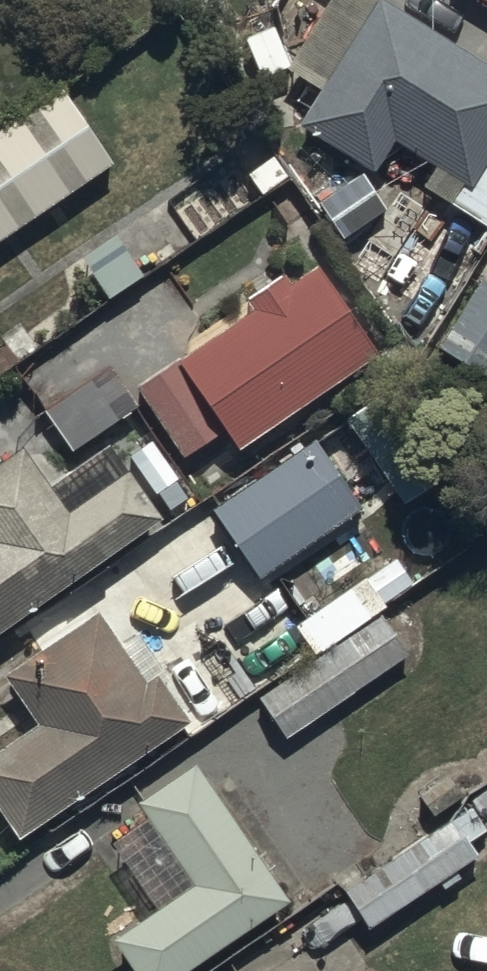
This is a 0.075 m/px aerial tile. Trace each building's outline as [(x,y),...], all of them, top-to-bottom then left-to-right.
[(486,158),(486,157),(486,56),(400,0),(325,0),(286,60),(319,81),(296,117),(372,165),(393,132),(434,158),(421,180),(447,196),(433,217),(479,246),(486,233),(486,159),(486,158)] [(0,123),(0,234),(117,156),(65,81),(0,123)] [(388,200),(362,167),(316,203),(342,236),(388,200)] [(116,227),(80,255),(109,292),(145,264),(116,227)] [(254,298),(133,382),(183,453),(225,423),(238,441),(378,344),(317,258),(290,277),(283,267),(249,291),(254,298)] [(481,270),(438,340),(486,369),(486,274),(481,270)] [(110,361),(45,406),(71,444),(136,398),(110,361)] [(361,503),(312,434),(215,502),(264,571),(361,503)] [(163,511),(127,462),(71,502),(25,438),(0,456),(0,628),(163,511)] [(10,664),(44,716),(30,726),(0,746),(0,799),(21,830),(191,716),(158,666),(144,675),(97,605),(10,664)] [(408,650),(380,609),(257,691),(288,733),(408,650)] [(112,929),(142,970),(173,970),(287,889),(193,758),(140,796),(194,871),(112,929)] [(453,811),(342,883),(369,925),(480,852),(453,811)] [(296,957),(276,970),(306,970),(296,957)]
